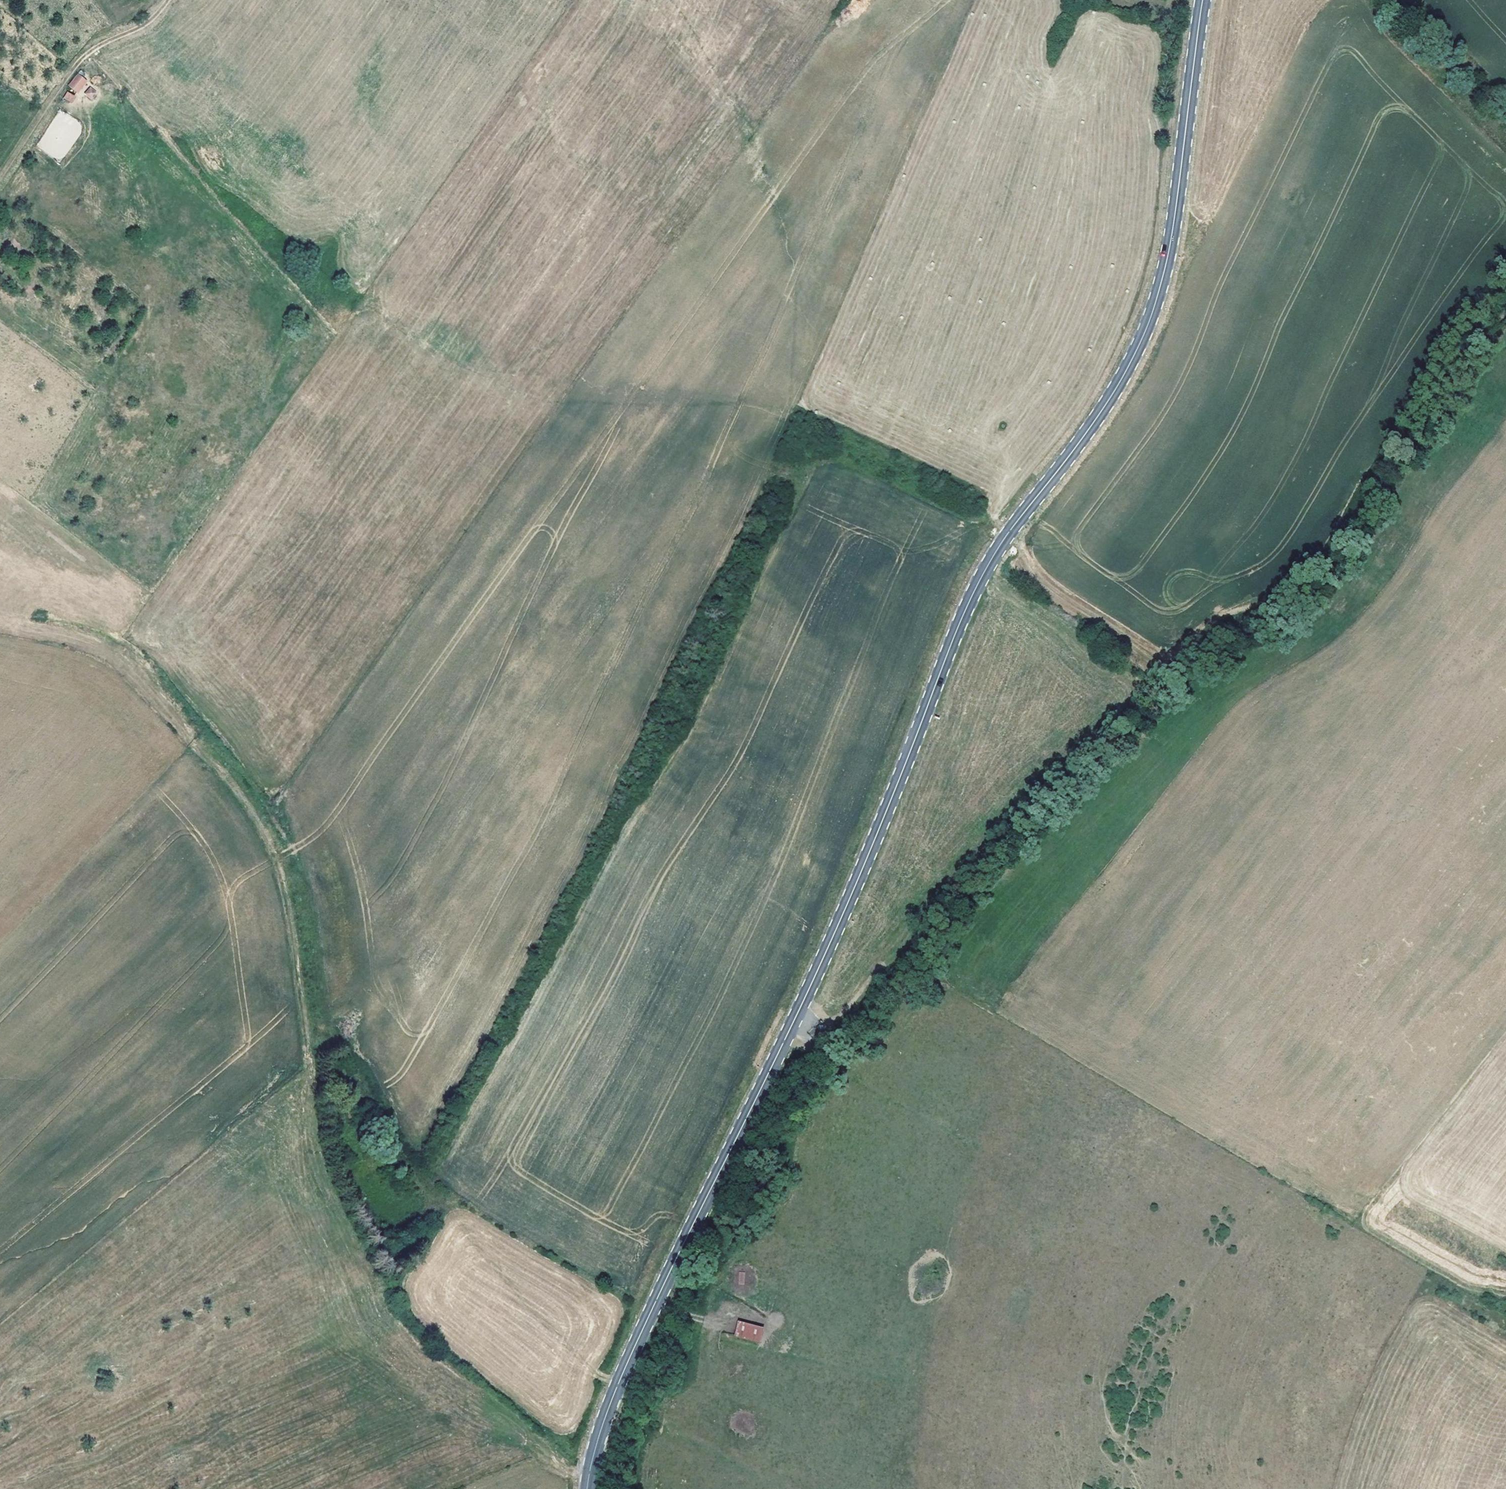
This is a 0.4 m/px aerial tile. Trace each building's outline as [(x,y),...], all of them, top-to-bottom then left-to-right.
[(85,80),(79,75),(69,86),(75,92),(85,80)] [(96,93),(90,89),(85,94),(91,99),(96,93)] [(72,103),(75,95),(66,91),(63,99),(72,103)] [(352,1064),(348,1057),(334,1064),(338,1071),(345,1067),(352,1064)] [(352,1064),(345,1067),(349,1076),(356,1072),(352,1064)] [(737,1284),(745,1285),(746,1272),(738,1271),(737,1284)] [(763,1329),(739,1323),(736,1335),(760,1342),(763,1329)]
